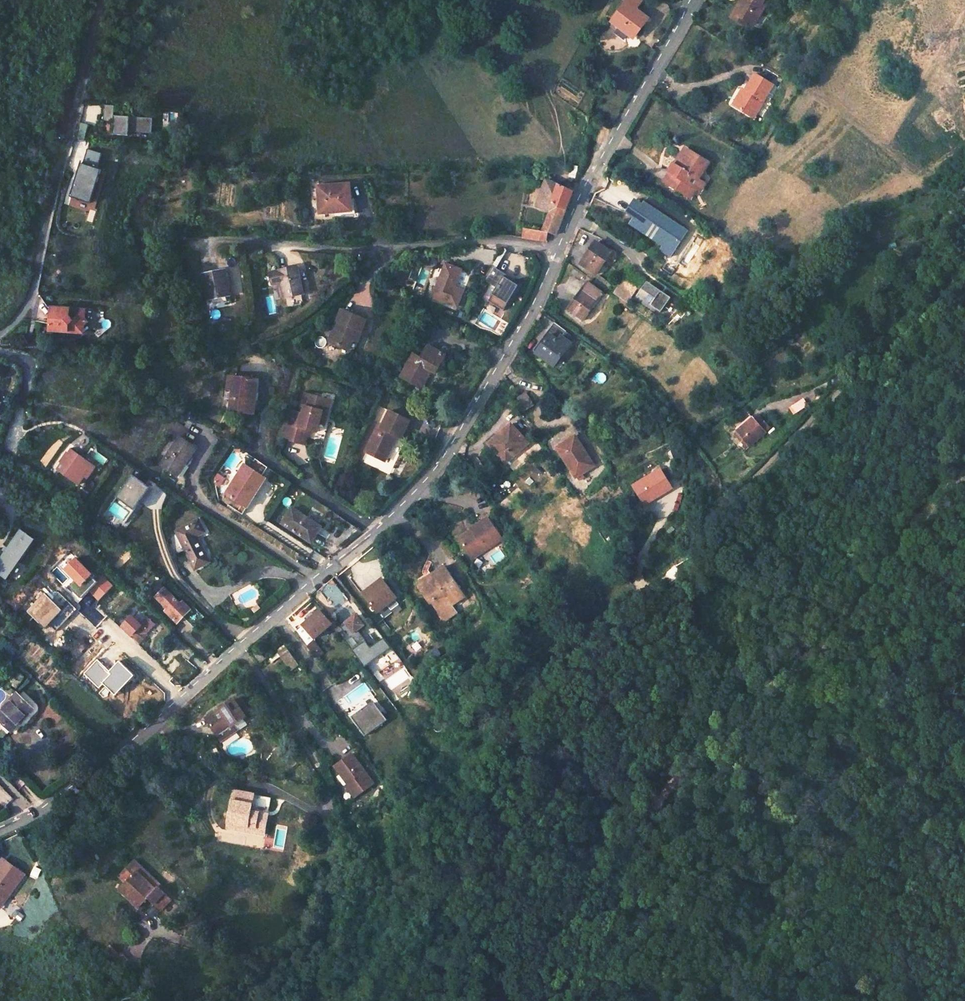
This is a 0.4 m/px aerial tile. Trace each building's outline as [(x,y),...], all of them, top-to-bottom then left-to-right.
[(637,0),(625,0),(617,10),(622,14),(613,26),(618,30),(627,37),(631,41),(640,30),(644,33),(650,26),(636,14),(644,5),(637,0)] [(735,18),(753,29),(765,8),(760,6),(763,0),(746,0),(735,18)] [(627,37),(618,30),(615,34),(625,41),(627,37)] [(774,85),(750,71),(744,82),(748,85),(726,120),(743,129),(763,94),(767,97),(774,85)] [(116,107),(106,107),(105,121),(116,121),(116,117),(116,107)] [(116,117),(116,121),(115,136),(131,137),(130,132),(131,118),(116,117)] [(131,118),(130,132),(153,133),(154,119),(131,118)] [(704,161),(686,150),(677,165),(673,163),(666,173),(668,174),(663,183),(687,197),(694,187),(690,185),(704,161)] [(85,151),(81,166),(79,166),(70,199),(91,205),(100,171),(95,170),(99,155),(85,151)] [(567,211),(574,192),(547,180),(538,203),(551,208),(552,205),(567,211)] [(354,185),(320,187),(322,214),(356,213),(354,185)] [(660,253),(669,259),(689,230),(643,199),(641,204),(634,199),(626,211),(634,217),(628,226),(662,249),(660,253)] [(567,211),(552,205),(551,208),(542,233),(556,237),(567,211)] [(542,233),(526,229),(523,239),(543,244),(555,242),(556,237),(542,233)] [(611,252),(597,242),(582,263),(596,273),(611,252)] [(459,269),(442,263),(430,297),(459,307),(465,289),(454,285),(459,269)] [(311,292),(305,266),(277,272),(280,285),(291,282),(294,296),(311,292)] [(497,286),(489,301),(503,309),(517,285),(504,278),(506,274),(493,267),(486,279),(497,286)] [(239,308),(233,272),(211,275),(216,312),(239,308)] [(612,284),(600,276),(595,284),(606,292),(612,284)] [(670,297),(647,281),(636,296),(660,312),(670,297)] [(294,296),(291,282),(280,285),(282,292),(286,291),(288,298),(294,296)] [(637,292),(624,283),(614,295),(628,305),(637,292)] [(589,284),(570,311),(585,322),(604,295),(589,284)] [(50,333),(77,335),(85,323),(78,311),(52,308),(44,299),(44,326),(51,327),(50,333)] [(369,322),(342,312),(329,344),(356,354),(369,322)] [(879,329),(872,322),(865,331),(872,338),(879,329)] [(85,323),(77,335),(84,335),(85,323)] [(566,333),(555,324),(547,335),(551,338),(539,355),(555,368),(572,345),(563,338),(566,333)] [(450,357),(431,346),(423,359),(417,356),(402,379),(420,389),(431,372),(438,376),(450,357)] [(458,352),(448,346),(443,353),(450,357),(453,359),(458,352)] [(256,419),(263,384),(234,379),(232,391),(236,392),(232,414),(256,419)] [(532,405),(525,393),(516,398),(523,410),(532,405)] [(329,403),(309,397),(305,409),(307,409),(305,416),(295,413),(286,441),(300,446),(305,431),(310,433),(319,436),(322,427),(327,429),(330,419),(326,412),(329,403)] [(329,403),(326,412),(330,419),(335,405),(329,403)] [(385,465),(394,446),(393,445),(396,437),(402,440),(411,422),(390,412),(383,429),(379,427),(365,454),(385,465)] [(176,436),(156,464),(174,478),(195,450),(181,440),(187,432),(185,430),(190,423),(171,421),(165,428),(176,436)] [(768,434),(757,421),(741,436),(751,448),(768,434)] [(513,426),(490,445),(507,465),(530,446),(513,426)] [(310,433),(305,431),(300,446),(305,447),(310,433)] [(595,466),(576,438),(560,449),(579,477),(595,466)] [(96,468),(74,451),(59,471),(82,488),(96,468)] [(269,479),(245,463),(225,494),(250,509),(269,479)] [(672,485),(661,468),(636,486),(645,502),(672,485)] [(130,475),(115,497),(133,509),(148,487),(130,475)] [(324,529),(293,509),(282,525),(313,545),(324,529)] [(182,513),(178,510),(171,517),(175,521),(182,513)] [(504,539),(490,519),(462,538),(475,559),(504,539)] [(207,532),(201,520),(178,531),(195,569),(211,561),(199,536),(207,532)] [(23,528),(19,534),(0,564),(0,573),(7,579),(31,544),(36,536),(23,528)] [(89,591),(98,600),(112,586),(101,574),(96,579),(71,553),(50,573),(78,602),(89,591)] [(469,595),(449,565),(435,574),(438,577),(422,587),(434,604),(437,602),(449,619),(460,612),(455,604),(469,595)] [(344,596),(335,580),(329,584),(336,602),(344,596)] [(400,600),(384,580),(365,594),(380,614),(400,600)] [(177,607),(157,587),(147,596),(168,616),(166,618),(174,625),(181,618),(193,629),(204,617),(193,606),(188,611),(180,604),(177,607)] [(44,594),(27,611),(44,628),(50,621),(57,628),(75,609),(54,591),(48,597),(44,594)] [(265,610),(261,605),(252,613),(256,617),(265,610)] [(332,625),(322,613),(305,627),(315,639),(330,626),(342,637),(345,634),(342,630),(335,622),(332,625)] [(155,624),(148,617),(144,621),(142,619),(138,622),(130,615),(119,626),(140,645),(148,637),(145,635),(155,624)] [(368,627),(360,617),(342,630),(345,634),(342,637),(366,669),(393,649),(386,640),(366,656),(356,643),(360,640),(357,635),(368,627)] [(324,654),(318,646),(311,645),(308,648),(317,660),(324,654)] [(278,655),(286,666),(296,659),(288,648),(278,655)] [(286,666),(292,675),(302,668),(296,659),(286,666)] [(108,671),(97,660),(84,673),(99,687),(102,684),(114,695),(134,675),(118,660),(108,671)] [(235,674),(243,667),(239,660),(231,668),(235,674)] [(404,672),(385,680),(389,688),(407,680),(404,672)] [(17,694),(0,713),(0,719),(13,731),(33,709),(17,694)] [(249,717),(236,699),(208,718),(221,736),(235,726),(249,717)] [(372,700),(350,715),(364,735),(386,720),(372,700)] [(240,733),(235,726),(221,736),(226,743),(240,733)] [(350,753),(334,765),(354,797),(373,784),(350,753)] [(148,761),(142,754),(135,761),(141,767),(148,761)] [(258,799),(222,790),(214,832),(251,840),(258,799)] [(1,861),(0,862),(0,902),(1,902),(21,878),(1,861)] [(156,891),(130,864),(124,869),(150,896),(152,893),(156,891)] [(150,896),(124,869),(112,880),(118,887),(113,892),(133,914),(142,905),(155,918),(166,908),(152,893),(150,896)] [(106,956),(96,944),(84,954),(94,966),(106,956)]
